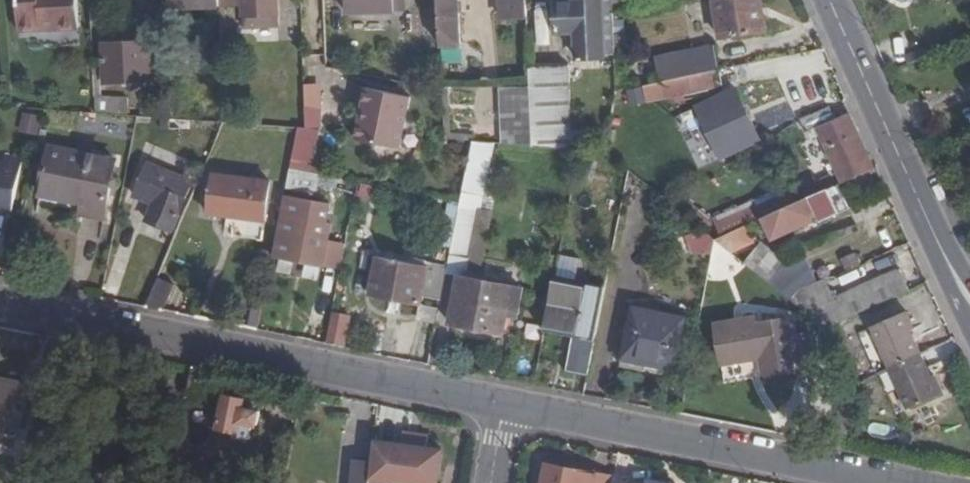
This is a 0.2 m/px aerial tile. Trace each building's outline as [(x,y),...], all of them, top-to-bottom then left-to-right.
[(18,33),(78,31),(76,0),(17,0),(18,33)] [(222,12),(222,9),(221,0),(170,0),(171,12),(222,12)] [(222,9),(226,9),(246,8),(246,29),(279,28),(278,0),(221,0),(222,9)] [(349,16),(395,14),(395,0),(348,0),(349,16)] [(442,49),(462,48),(459,0),(440,0),(442,49)] [(528,21),(527,0),(502,0),(503,22),(528,21)] [(613,0),(576,0),(576,5),(556,6),(557,33),(577,32),(578,60),(603,59),(603,55),(616,55),(614,11),(613,0)] [(762,0),(714,0),(720,38),(766,32),(762,0)] [(105,46),(107,84),(152,82),(150,44),(105,46)] [(662,84),(719,72),(714,48),(657,60),(662,84)] [(908,58),(911,65),(927,58),(924,52),(908,58)] [(567,70),(530,71),(531,92),(534,149),(582,152),(591,153),(590,123),(570,124),(567,70)] [(719,72),(662,84),(666,99),(723,86),(719,72)] [(412,98),(366,89),(363,107),(366,111),(364,120),(360,125),(358,140),(402,149),(412,98)] [(737,91),(698,110),(723,160),(761,141),(737,91)] [(534,149),(531,92),(503,93),(505,147),(534,149)] [(98,114),(134,117),(131,100),(98,97),(98,114)] [(322,109),(307,108),(308,128),(322,131),(323,132),(322,109)] [(810,133),(836,121),(830,109),(803,122),(809,134),(810,133)] [(40,133),(42,113),(24,111),(22,131),(40,133)] [(821,133),(843,183),(874,169),(850,114),(836,121),(810,133),(813,137),(821,133)] [(291,169),(314,173),(322,131),(308,128),(308,132),(299,130),(291,169)] [(50,131),(43,130),(40,144),(46,145),(50,131)] [(115,161),(49,148),(40,195),(83,203),(81,213),(104,217),(115,161)] [(12,214),(23,161),(5,157),(3,166),(0,165),(0,212),(12,214)] [(151,165),(137,198),(181,215),(195,183),(151,165)] [(272,183),(214,176),(209,215),(267,222),(272,183)] [(839,185),(764,219),(774,241),(820,221),(822,224),(850,211),(839,185)] [(276,258),(343,270),(347,246),(329,243),(333,227),(328,225),(332,203),(289,195),(276,258)] [(448,202),(445,236),(455,237),(458,203),(448,202)] [(747,226),(716,240),(733,253),(755,245),(747,226)] [(715,251),(713,231),(689,233),(691,253),(715,251)] [(746,264),(798,299),(818,270),(800,258),(796,265),(762,241),(746,264)] [(859,251),(841,259),(851,283),(869,275),(859,251)] [(561,256),(550,312),(581,318),(587,286),(569,282),(574,259),(561,256)] [(422,299),(442,303),(448,271),(379,257),(371,294),(421,305),(422,299)] [(858,314),(911,290),(902,272),(809,313),(826,326),(827,328),(858,314)] [(506,336),(516,287),(462,275),(452,324),(506,336)] [(176,286),(160,279),(147,308),(165,312),(176,286)] [(528,290),(516,287),(506,336),(515,337),(519,315),(523,316),(528,290)] [(633,308),(623,360),(674,372),(685,319),(633,308)] [(893,369),(924,354),(913,331),(917,330),(908,312),(874,328),(893,369)] [(339,319),(334,346),(346,349),(352,321),(339,319)] [(765,379),(819,370),(814,336),(796,338),(794,321),(757,326),(756,320),(716,326),(722,366),(762,360),(765,379)] [(588,376),(594,344),(573,340),(567,372),(588,376)] [(893,369),(913,409),(947,393),(939,375),(935,377),(924,354),(893,369)] [(0,379),(0,424),(20,428),(24,413),(17,411),(22,384),(0,379)] [(236,438),(249,440),(251,426),(258,427),(260,414),(244,411),(247,400),(225,396),(218,430),(237,434),(236,438)] [(403,447),(420,449),(422,435),(405,433),(403,447)] [(373,473),(389,475),(388,482),(389,482),(398,482),(403,447),(376,443),(374,463),(373,473)] [(398,482),(438,482),(443,452),(420,449),(403,447),(398,482)] [(374,463),(355,462),(353,482),(372,482),(373,473),(374,463)] [(616,480),(548,465),(545,482),(615,482),(616,480)] [(388,482),(389,475),(373,473),(372,482),(388,482)]
